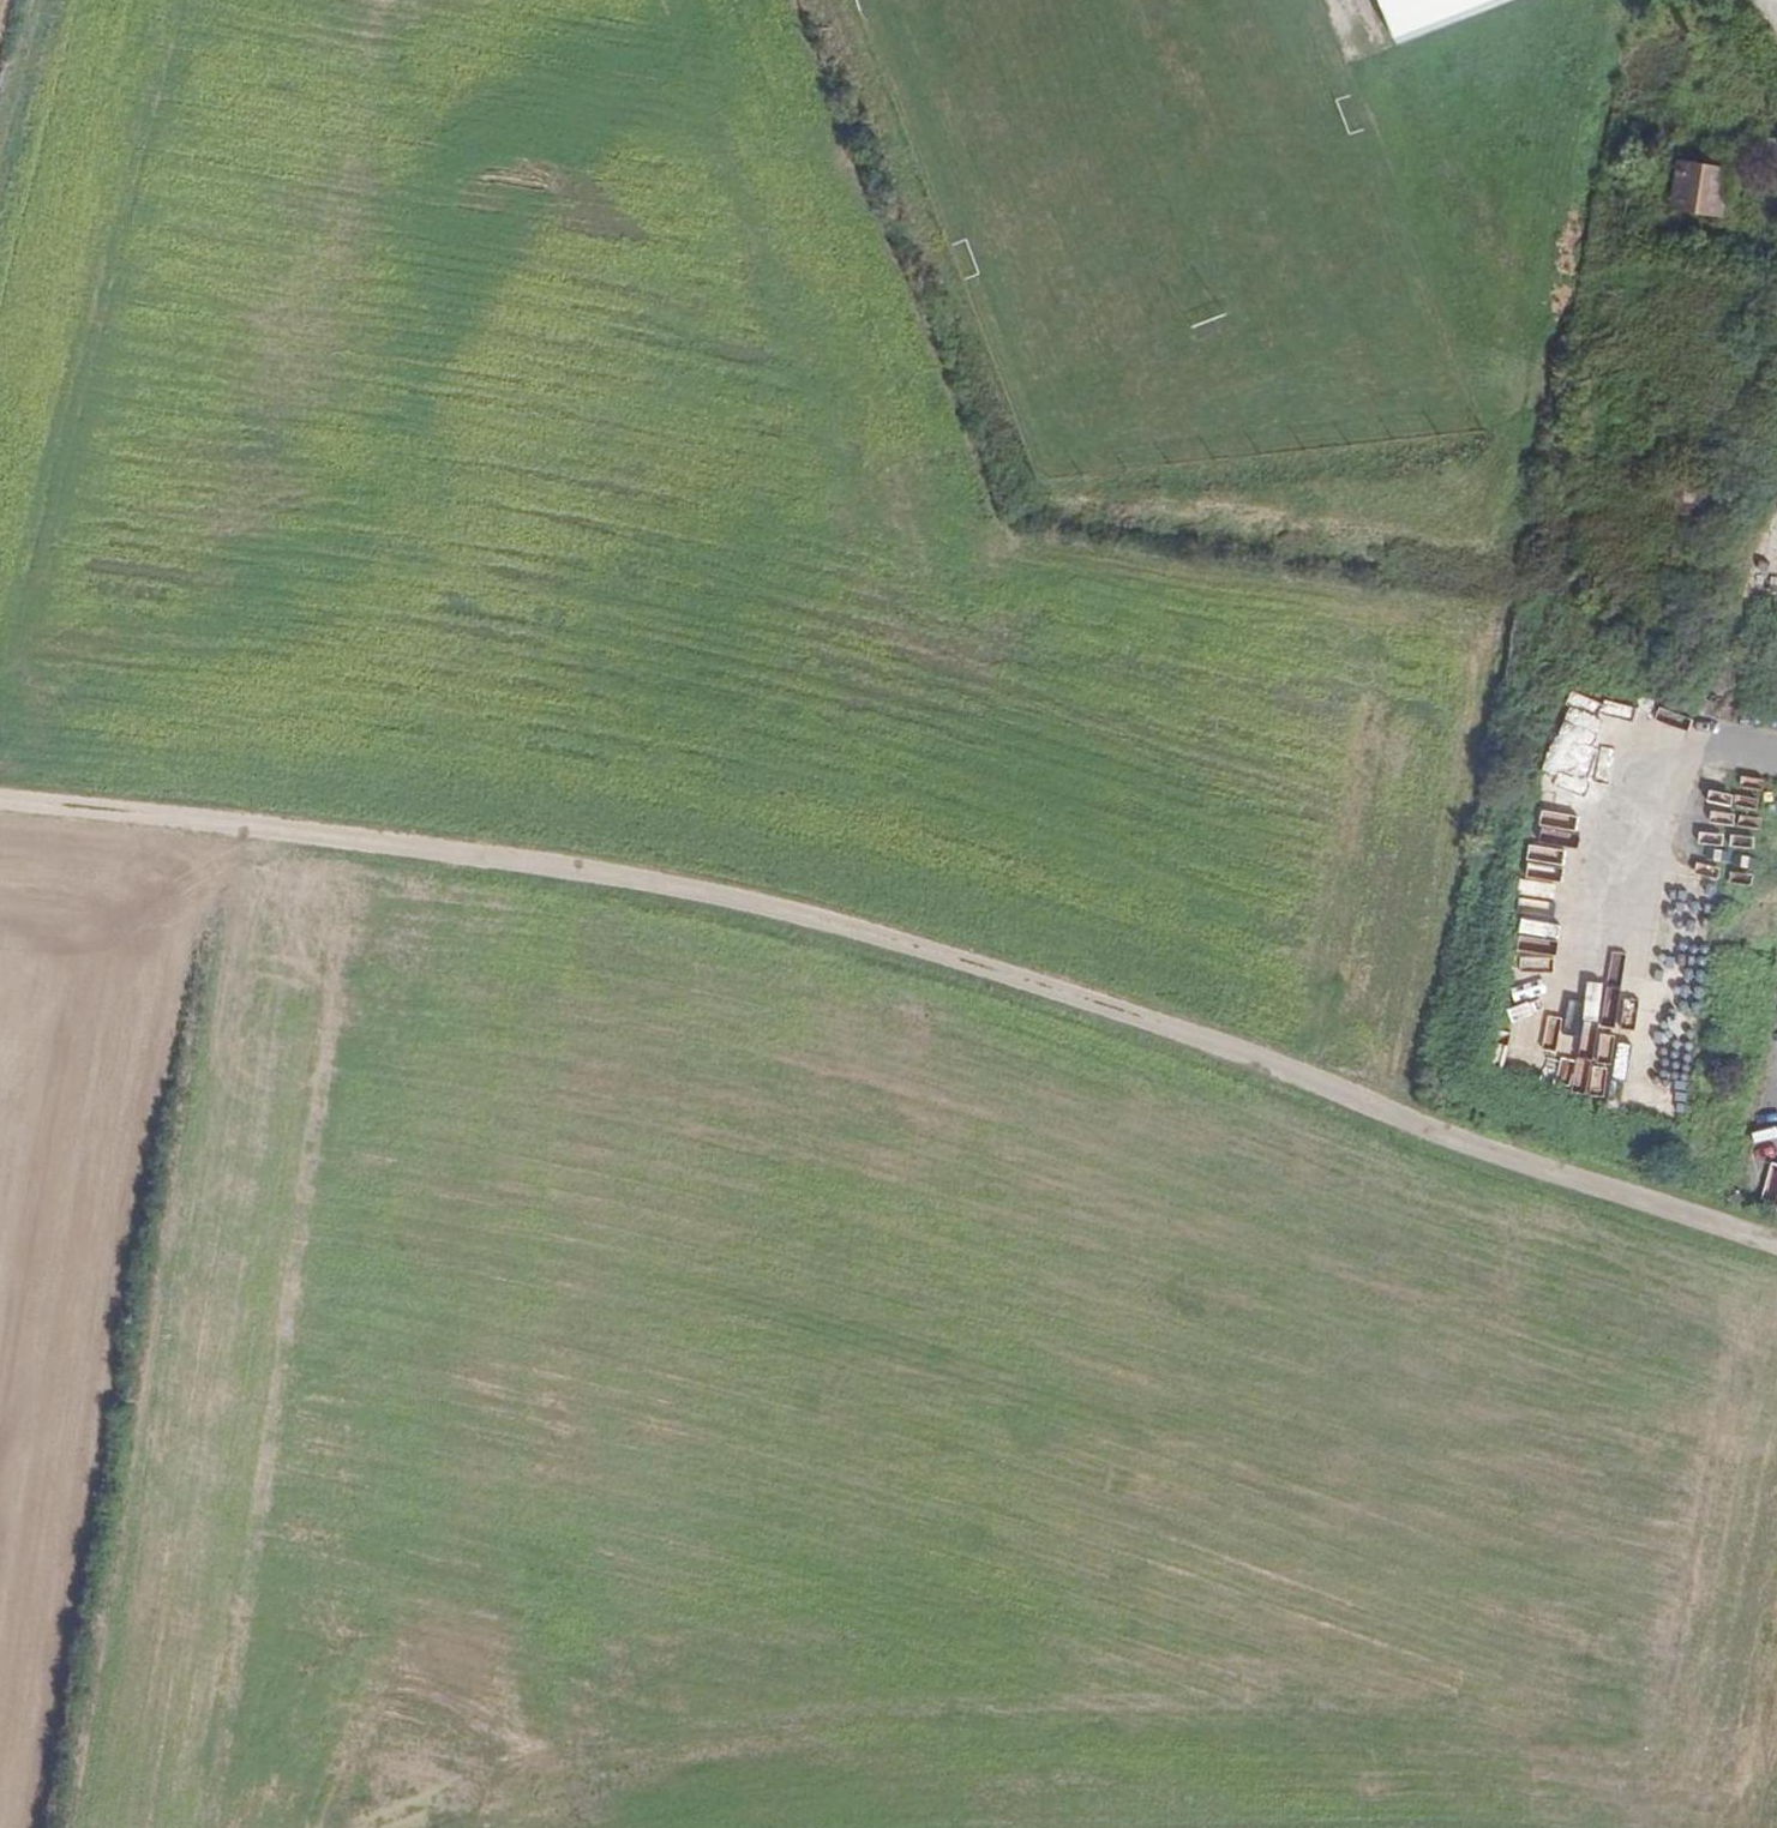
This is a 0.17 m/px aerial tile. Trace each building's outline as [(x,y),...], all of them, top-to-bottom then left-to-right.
[(1396,41),(1505,0),(1381,0),(1396,41)] [(1727,218),(1735,171),(1686,163),(1678,210),(1727,218)]
